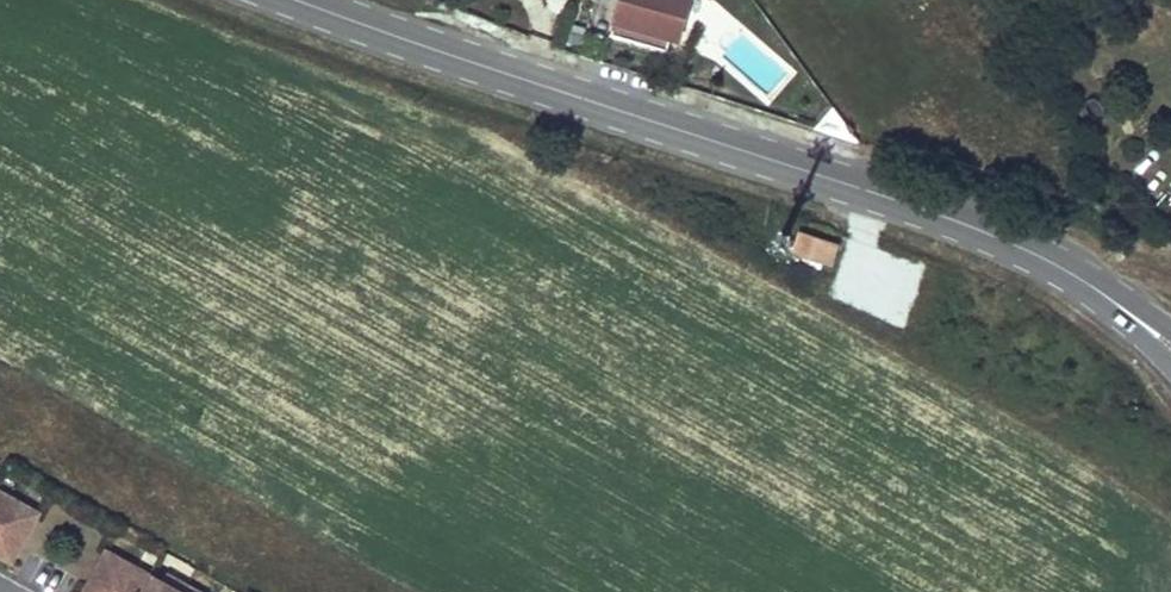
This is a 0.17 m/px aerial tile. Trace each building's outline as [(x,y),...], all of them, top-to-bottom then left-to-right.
[(681,25),(689,0),(620,0),(614,19),(668,37),(673,22),(681,25)] [(668,37),(614,19),(608,42),(662,58),(668,37)] [(825,261),(831,243),(801,233),(795,251),(825,261)] [(831,243),(825,261),(833,263),(838,245),(831,243)] [(13,557),(36,514),(6,497),(2,504),(0,502),(0,550),(13,557)] [(154,581),(150,587),(133,578),(137,571),(106,554),(85,591),(174,591),(154,581)] [(154,581),(137,571),(133,578),(150,587),(154,581)]
